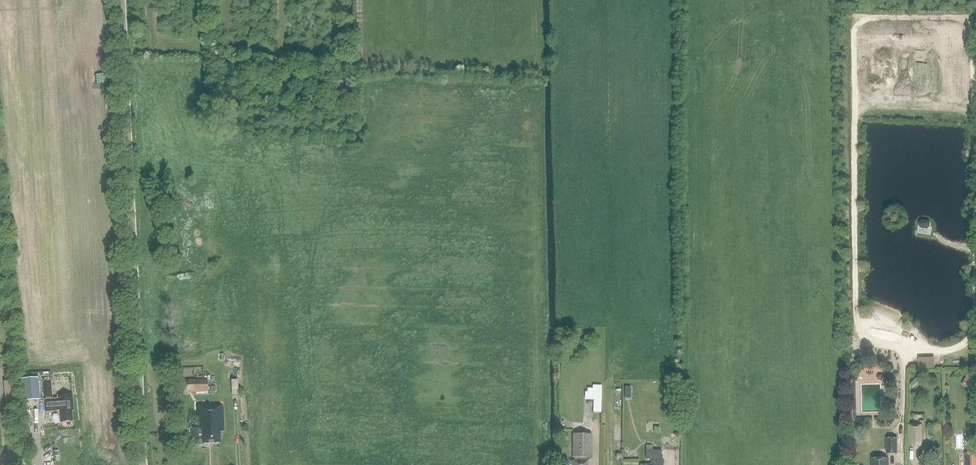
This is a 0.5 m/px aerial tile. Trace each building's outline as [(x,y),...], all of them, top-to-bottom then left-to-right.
[(919,225),(920,227),(927,228),(929,226),(930,223),(927,221),(922,220),(919,222),(919,225)] [(935,367),(935,356),(919,356),(919,367),(935,367)] [(961,382),(970,390),(975,384),(975,382),(969,375),(961,382)] [(40,399),(38,378),(21,379),(23,401),(40,399)] [(209,380),(184,381),(185,393),(209,392),(209,380)] [(51,384),(43,384),(44,398),(45,398),(46,400),(44,400),(45,412),(59,411),(60,418),(63,418),(63,422),(72,421),(71,411),(74,411),(73,396),(58,397),(58,399),(51,400),(51,398),(52,398),(51,384)] [(601,385),(593,385),(593,388),(587,388),(587,392),(585,392),(585,399),(593,400),(592,412),(600,413),(601,385)] [(673,388),(665,388),(665,398),(675,398),(675,392),(673,392),(673,388)] [(215,405),(198,406),(199,429),(191,429),(191,438),(199,438),(199,435),(203,435),(203,444),(220,443),(219,432),(224,432),(223,406),(215,407),(215,405)] [(573,434),(573,458),(575,458),(575,460),(573,460),(573,464),(589,464),(589,461),(587,461),(587,458),(592,458),(593,434),(573,434)] [(886,454),(896,454),(895,438),(885,439),(886,454)] [(661,457),(662,450),(646,450),(646,460),(650,460),(650,464),(644,464),(663,464),(663,457),(661,457)] [(965,453),(965,464),(975,464),(975,453),(965,453)]
